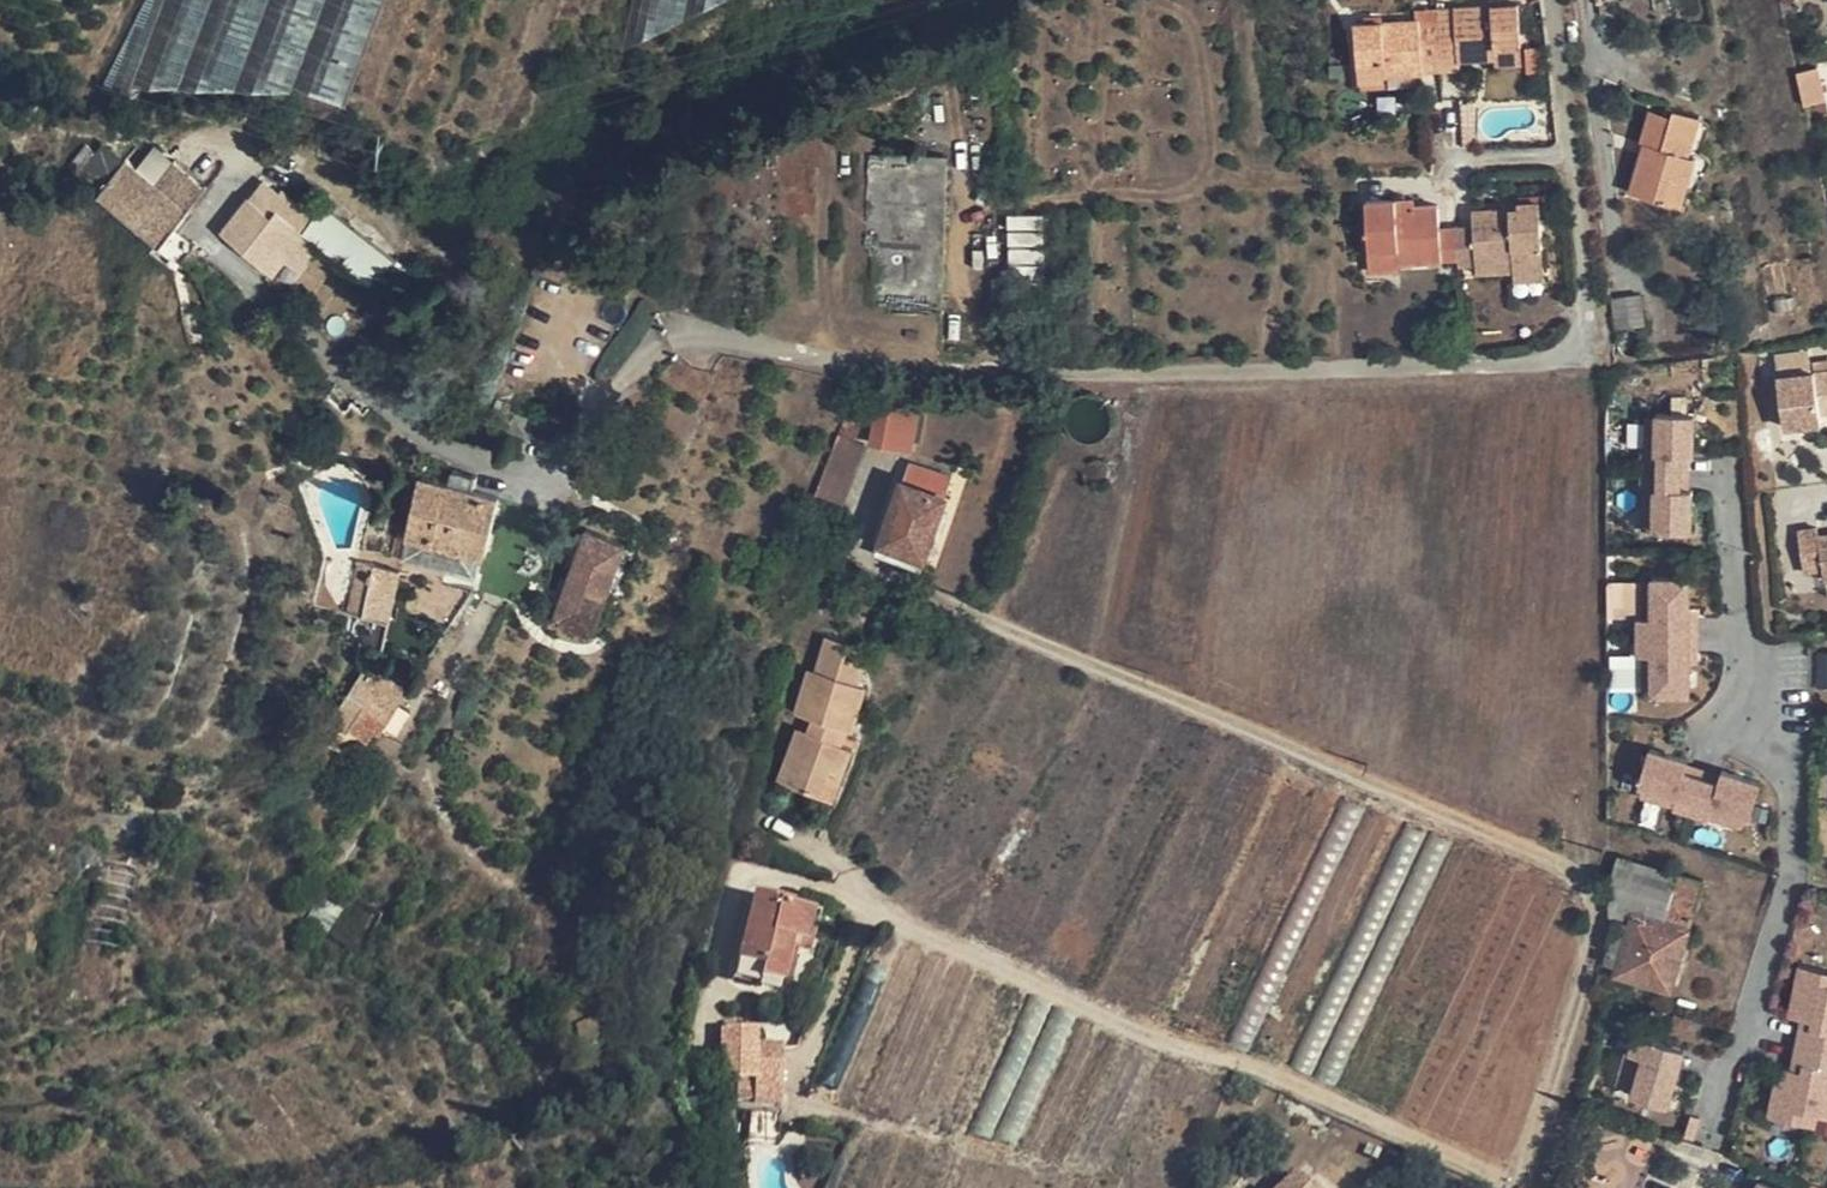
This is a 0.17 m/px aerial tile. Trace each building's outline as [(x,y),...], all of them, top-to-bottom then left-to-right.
[(103,86),(129,97),(134,85),(294,89),(296,83),(345,103),(383,0),(146,0),(103,86)] [(688,0),(632,0),(621,52),(684,20),(688,0)] [(684,20),(724,0),(688,0),(684,20)] [(1494,47),(1522,45),(1519,2),(1438,8),(1438,12),(1420,13),(1420,19),(1355,22),(1357,66),(1383,64),(1385,75),(1442,70),(1441,61),(1495,58),(1494,47)] [(1494,47),(1495,58),(1495,66),(1523,64),(1522,45),(1494,47)] [(915,89),(905,64),(896,68),(906,93),(915,89)] [(1669,178),(1691,173),(1696,156),(1688,154),(1700,115),(1674,108),(1672,115),(1652,109),(1642,141),(1645,142),(1652,144),(1649,155),(1642,154),(1631,192),(1663,201),(1669,178)] [(1652,144),(1645,142),(1642,154),(1649,155),(1652,144)] [(204,190),(172,166),(161,179),(142,164),(136,171),(112,153),(96,154),(94,156),(84,147),(67,170),(77,178),(79,176),(102,193),(97,199),(161,246),(169,236),(204,190)] [(161,179),(172,166),(153,150),(142,164),(161,179)] [(948,156),(870,153),(867,248),(871,249),(870,305),(942,308),(948,156)] [(1669,178),(1663,201),(1681,207),(1691,173),(1669,178)] [(320,244),(304,232),(302,230),(321,204),(307,194),(298,206),(282,192),(278,196),(262,183),(221,234),(272,275),(285,259),(300,270),(320,244)] [(1415,198),(1396,199),(1397,207),(1416,206),(1415,198)] [(1397,207),(1396,199),(1367,201),(1370,252),(1395,250),(1396,263),(1459,260),(1457,226),(1440,227),(1439,204),(1416,206),(1397,207)] [(1519,206),(1503,208),(1473,209),(1474,226),(1476,266),(1514,265),(1514,273),(1545,271),(1541,200),(1519,201),(1519,206)] [(320,244),(377,287),(398,256),(325,202),(304,232),(320,244)] [(1474,226),(1457,226),(1459,260),(1460,267),(1476,266),(1474,226)] [(202,261),(169,236),(161,246),(193,272),(202,261)] [(1395,250),(1370,252),(1371,272),(1396,270),(1396,263),(1395,250)] [(1514,265),(1476,266),(1477,275),(1514,273),(1514,265)] [(1545,271),(1514,273),(1515,282),(1546,280),(1545,271)] [(1641,294),(1612,298),(1617,328),(1644,323),(1641,294)] [(1778,375),(1784,427),(1819,423),(1818,412),(1826,411),(1826,369),(1778,375)] [(904,408),(879,403),(871,442),(896,446),(904,408)] [(839,436),(855,442),(863,420),(846,414),(839,436)] [(1639,454),(1640,472),(1681,472),(1681,455),(1692,456),(1692,415),(1654,414),(1654,419),(1654,454),(1643,453),(1639,454)] [(1654,419),(1643,419),(1643,453),(1654,454),(1654,419)] [(855,442),(839,436),(817,493),(845,503),(867,447),(855,442)] [(902,479),(948,495),(955,476),(909,460),(902,479)] [(1089,482),(1096,487),(1101,487),(1103,487),(1108,485),(1112,481),(1114,473),(1113,470),(1111,465),(1106,462),(1104,461),(1101,461),(1096,462),(1091,464),(1088,469),(1087,474),(1088,479),(1089,482)] [(449,487),(472,492),(477,477),(453,471),(449,487)] [(1680,490),(1681,472),(1640,472),(1640,491),(1642,492),(1654,491),(1653,526),(1654,531),(1692,532),(1692,490),(1680,490)] [(937,528),(942,512),(948,495),(902,479),(881,542),(926,558),(937,528)] [(472,492),(449,487),(419,480),(406,538),(432,544),(486,556),(499,499),(472,492)] [(1654,491),(1642,492),(1644,526),(1653,526),(1654,491)] [(631,524),(590,512),(563,604),(603,617),(631,524)] [(942,512),(937,528),(944,531),(950,515),(942,512)] [(1819,536),(1819,528),(1801,530),(1806,570),(1824,567),(1826,579),(1826,535),(1819,536)] [(926,558),(881,542),(877,554),(923,569),(926,558)] [(486,556),(432,544),(426,567),(480,579),(486,556)] [(377,619),(390,622),(401,571),(358,561),(347,612),(359,615),(377,619)] [(342,611),(320,578),(314,605),(342,611)] [(1639,619),(1639,637),(1691,639),(1692,610),(1692,578),(1653,578),(1654,584),(1654,619),(1642,618),(1639,619)] [(474,590),(426,580),(418,615),(451,624),(474,590)] [(1654,584),(1643,584),(1642,618),(1654,619),(1654,584)] [(1700,610),(1692,610),(1691,639),(1700,638),(1700,610)] [(377,619),(359,615),(354,639),(360,640),(357,654),(368,657),(377,619)] [(390,622),(377,619),(368,657),(357,654),(355,663),(364,669),(366,666),(373,670),(380,661),(390,622)] [(842,727),(849,729),(852,730),(865,686),(858,684),(868,649),(828,637),(818,671),(810,669),(797,713),(807,716),(815,718),(809,732),(802,729),(799,728),(780,780),(821,795),(833,765),(844,769),(852,748),(843,745),(836,742),(842,727)] [(1692,666),(1691,639),(1639,637),(1639,656),(1642,656),(1653,657),(1653,691),(1653,697),(1692,697),(1692,666)] [(1700,665),(1700,638),(1691,639),(1692,666),(1700,665)] [(1653,657),(1642,656),(1642,691),(1653,691),(1653,657)] [(380,661),(373,670),(407,692),(414,682),(380,661)] [(381,733),(407,692),(373,670),(366,666),(364,669),(330,721),(348,732),(349,731),(357,718),(376,730),(381,733)] [(815,718),(807,716),(802,729),(809,732),(815,718)] [(369,742),(376,730),(357,718),(349,731),(369,742)] [(843,745),(849,729),(842,727),(836,742),(843,745)] [(1674,812),(1692,818),(1702,779),(1686,774),(1690,763),(1650,751),(1639,788),(1644,789),(1679,798),(1674,810),(1674,812)] [(832,800),(844,769),(833,765),(821,795),(832,800)] [(1702,779),(1692,818),(1709,823),(1710,821),(1714,809),(1747,820),(1752,821),(1762,784),(1723,773),(1720,784),(1702,779)] [(1674,810),(1679,798),(1644,789),(1641,799),(1674,810)] [(1747,820),(1714,809),(1710,821),(1744,830),(1747,820)] [(1619,966),(1617,972),(1672,988),(1703,881),(1621,856),(1613,882),(1620,884),(1612,917),(1614,917),(1633,921),(1619,966)] [(141,871),(106,862),(72,1003),(114,1009),(141,871)] [(761,978),(781,983),(792,940),(806,943),(814,911),(794,905),(795,902),(755,892),(738,961),(764,966),(761,978)] [(342,908),(322,896),(306,920),(326,931),(342,908)] [(1633,921),(1614,917),(1600,961),(1619,966),(1633,921)] [(764,966),(738,961),(734,978),(779,991),(781,983),(761,978),(764,966)] [(1804,1021),(1813,981),(1826,984),(1826,972),(1801,967),(1791,1018),(1804,1021)] [(1800,1046),(1826,1051),(1826,984),(1813,981),(1804,1021),(1800,1046)] [(595,1019),(577,1024),(581,1041),(599,1036),(595,1019)] [(758,1027),(724,1025),(723,1076),(740,1077),(740,1099),(783,1101),(784,1044),(758,1043),(758,1027)] [(1662,1061),(1667,1044),(1636,1035),(1631,1052),(1644,1056),(1634,1091),(1632,1096),(1670,1107),(1681,1067),(1662,1061)] [(1686,1050),(1667,1044),(1662,1061),(1681,1067),(1686,1050)] [(1800,1046),(1794,1070),(1787,1110),(1821,1117),(1826,1118),(1826,1051),(1800,1046)] [(1631,1052),(1628,1052),(1618,1086),(1634,1091),(1644,1056),(1631,1052)] [(1787,1110),(1794,1070),(1781,1067),(1770,1120),(1819,1130),(1821,1117),(1787,1110)] [(782,1112),(751,1108),(749,1138),(780,1140),(782,1112)] [(1296,1169),(1278,1187),(1317,1187),(1296,1169)]
